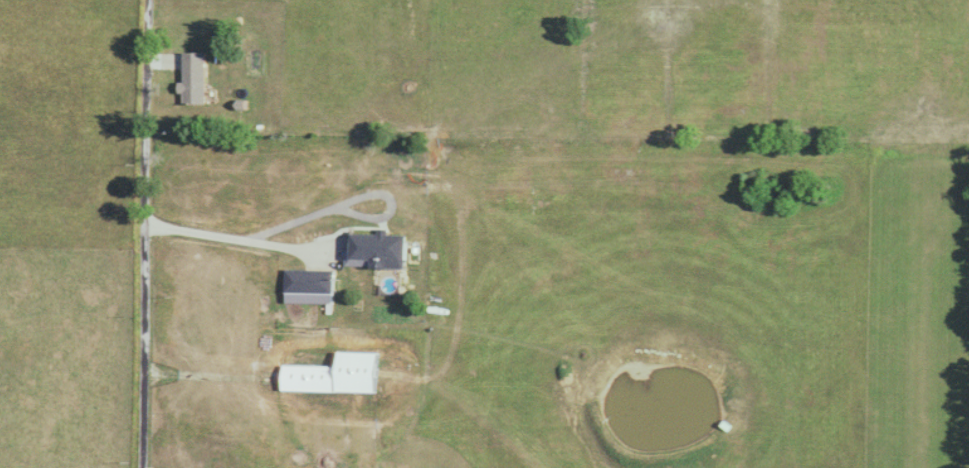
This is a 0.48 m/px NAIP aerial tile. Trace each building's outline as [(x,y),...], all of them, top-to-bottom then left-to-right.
[(211,53),(187,53),(187,105),(211,105),(211,53)] [(410,234),(353,234),(353,260),(376,261),(376,268),(391,269),(391,261),(410,261),(410,234)] [(287,293),(334,293),(334,269),(287,269),(287,293)]
